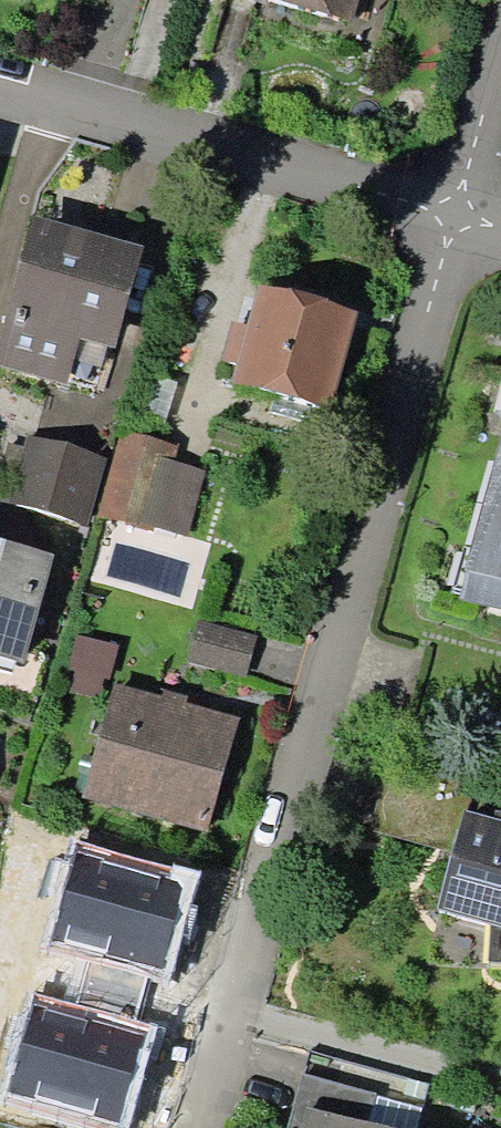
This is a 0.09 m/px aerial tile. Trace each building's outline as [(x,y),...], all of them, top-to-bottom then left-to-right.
[(339,30),(346,0),(207,0),(339,30)] [(22,228),(0,313),(0,381),(63,397),(75,350),(108,359),(134,257),(22,228)] [(351,327),(247,297),(212,420),(317,449),(351,327)] [(440,608),(500,625),(500,385),(440,608)] [(180,456),(120,440),(99,521),(159,536),(180,456)] [(108,463),(22,441),(4,515),(89,536),(108,463)] [(0,561),(0,674),(12,678),(42,573),(0,561)] [(249,642),(186,631),(180,665),(243,676),(249,642)] [(230,720),(108,685),(77,795),(199,830),(230,720)] [(449,818),(422,917),(500,940),(500,833),(449,818)] [(200,872),(74,840),(48,942),(90,952),(151,969),(173,974),(200,872)] [(136,1022),(151,969),(90,952),(75,1005),(136,1022)] [(33,993),(3,1100),(103,1127),(131,1127),(159,1029),(136,1022),(75,1005),(33,993)] [(295,1109),(290,1127),(370,1127),(295,1109)]
